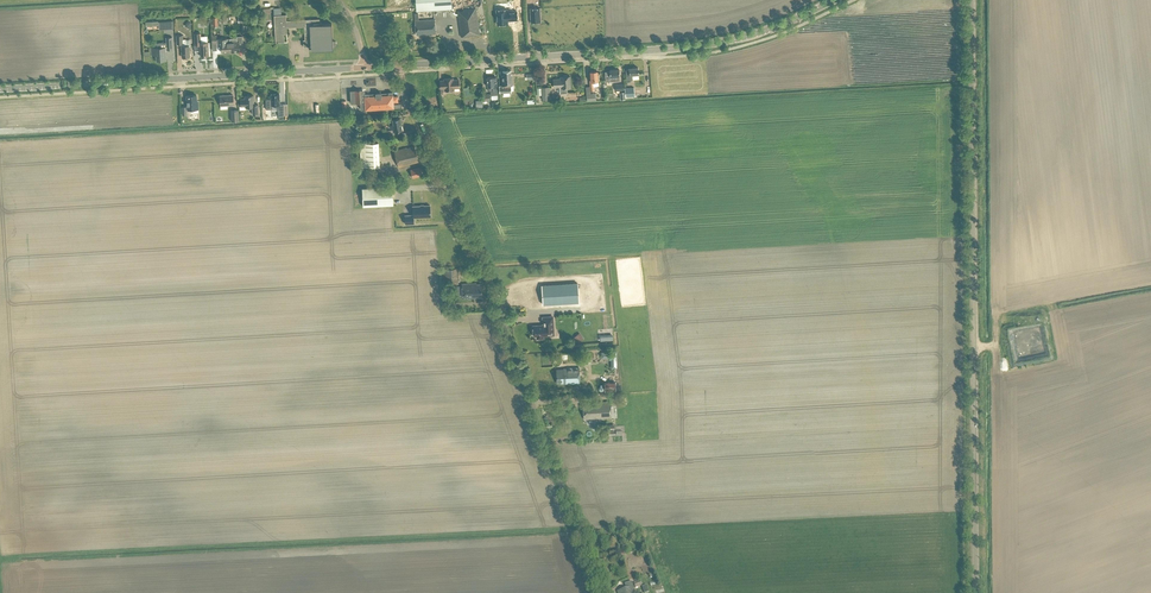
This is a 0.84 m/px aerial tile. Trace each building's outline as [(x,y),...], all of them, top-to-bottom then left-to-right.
[(451,0),(416,0),(416,11),(452,9),(451,0)] [(479,34),(476,11),(474,8),(458,10),(457,13),(460,36),(479,34)] [(540,8),(530,8),(531,22),(540,21),(540,8)] [(496,9),(497,24),(508,23),(507,20),(509,18),(511,20),(517,20),(516,11),(507,11),(507,9),(496,9)] [(293,26),(293,20),(286,20),(286,14),(280,15),(274,15),(276,42),(284,41),(284,33),(287,33),(287,27),(293,26)] [(319,19),(293,20),(293,26),(304,26),(305,39),(303,39),(303,47),(311,46),(311,50),(333,49),(333,46),(334,46),(335,46),(336,45),(336,44),(337,43),(336,42),(336,41),(335,40),(334,40),(333,40),(332,40),(332,23),(322,23),(322,22),(320,22),(319,19)] [(415,20),(416,35),(435,34),(434,19),(415,20)] [(163,29),(174,28),(173,21),(163,21),(163,29)] [(200,50),(200,55),(209,55),(208,41),(201,42),(201,33),(194,33),(195,45),(198,45),(199,50),(200,50)] [(183,39),(183,35),(176,35),(177,43),(182,43),(182,46),(181,46),(181,56),(190,56),(189,45),(186,45),(185,39),(183,39)] [(237,38),(230,38),(230,51),(240,51),(239,43),(243,43),(243,36),(237,36),(237,38)] [(165,47),(154,48),(154,52),(157,52),(157,61),(158,60),(158,61),(161,61),(161,60),(166,60),(165,50),(173,49),(172,37),(166,37),(166,47),(165,47)] [(230,51),(230,38),(227,38),(227,42),(222,42),(222,38),(218,38),(218,45),(222,45),(222,52),(230,51)] [(638,67),(629,68),(629,69),(625,69),(626,80),(632,79),(632,74),(638,74),(638,67)] [(610,76),(614,76),(614,78),(620,78),(619,68),(609,69),(610,76)] [(503,75),(502,75),(503,85),(500,85),(500,92),(511,92),(511,85),(513,85),(512,74),(511,70),(503,70),(503,75)] [(590,90),(594,90),(593,80),(598,80),(599,80),(599,75),(598,75),(597,70),(590,71),(591,79),(589,79),(590,90)] [(570,76),(568,76),(567,75),(564,75),(563,76),(561,76),(561,78),(553,79),(554,87),(560,86),(561,93),(567,92),(567,87),(571,87),(570,76)] [(454,87),(460,87),(459,79),(453,80),(453,77),(444,78),(445,80),(440,80),(441,88),(445,88),(445,90),(454,89),(454,87)] [(491,94),(497,94),(497,90),(496,77),(494,77),(487,77),(487,86),(489,86),(489,90),(491,90),(491,94)] [(550,99),(549,86),(542,87),(543,100),(550,99)] [(625,96),(634,96),(634,87),(625,88),(625,96)] [(376,92),(376,93),(368,93),(363,93),(363,90),(359,90),(359,89),(350,89),(350,102),(360,102),(360,108),(365,108),(393,107),(393,102),(397,101),(397,96),(392,96),(392,92),(388,92),(381,93),(381,92),(376,92)] [(280,106),(280,104),(280,101),(280,99),(279,93),(271,94),(271,99),(265,99),(266,109),(272,108),(272,110),(277,110),(278,110),(278,116),(284,115),(283,106),(280,106)] [(198,100),(197,100),(197,94),(187,95),(187,106),(183,106),(183,114),(187,114),(186,109),(198,109),(198,100)] [(234,104),(233,95),(219,95),(220,105),(221,105),(221,109),(227,108),(227,105),(234,104)] [(254,104),(254,95),(245,95),(245,98),(240,98),(241,105),(245,105),(245,106),(253,106),(253,114),(258,114),(258,104),(254,104)] [(239,120),(239,109),(230,109),(231,120),(239,120)] [(400,118),(393,119),(393,125),(390,125),(391,129),(387,130),(388,136),(396,136),(396,131),(402,130),(400,118)] [(380,166),(379,142),(360,143),(361,167),(380,166)] [(414,145),(406,148),(406,147),(394,150),(398,167),(419,161),(414,145)] [(420,167),(410,169),(412,177),(423,175),(420,167)] [(363,188),(364,206),(394,205),(393,187),(363,188)] [(413,217),(430,216),(430,205),(423,205),(424,206),(421,206),(421,205),(412,206),(413,214),(405,215),(405,224),(414,223),(413,217)] [(458,283),(458,268),(445,268),(445,284),(458,283)] [(578,302),(577,282),(542,285),(543,304),(578,302)] [(475,298),(475,297),(481,297),(481,284),(476,284),(476,283),(462,283),(463,298),(475,298)] [(542,335),(553,334),(552,316),(542,317),(542,324),(532,325),(532,335),(536,335),(536,336),(537,337),(541,337),(542,336),(542,335)] [(580,333),(574,337),(578,342),(583,338),(580,333)] [(601,351),(601,358),(608,357),(608,360),(610,360),(611,368),(617,368),(617,351),(601,351)] [(564,383),(580,383),(579,367),(562,368),(562,369),(556,369),(557,383),(563,383),(564,383)] [(615,381),(604,382),(605,391),(616,390),(615,381)] [(611,401),(583,402),(584,418),(612,417),(611,401)] [(626,589),(619,591),(619,592),(635,592),(631,582),(624,584),(626,589)]
